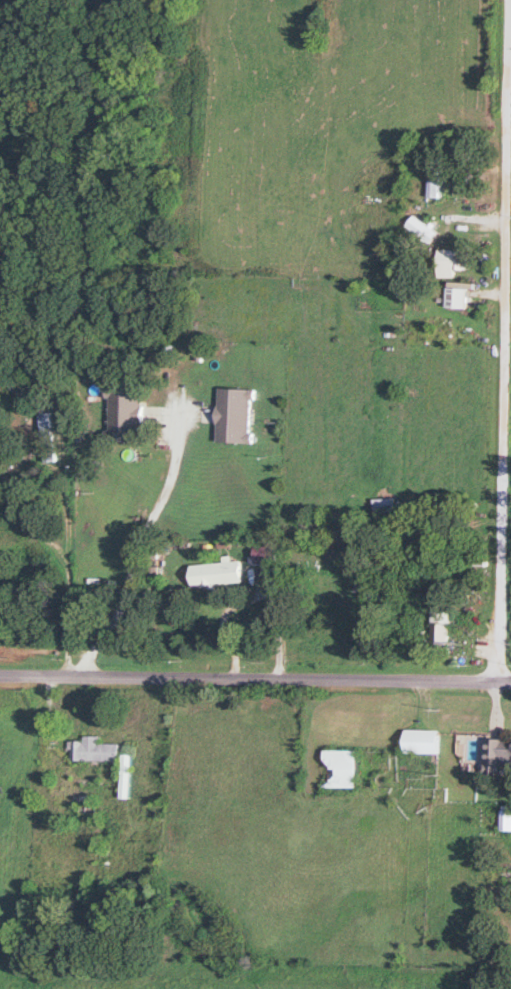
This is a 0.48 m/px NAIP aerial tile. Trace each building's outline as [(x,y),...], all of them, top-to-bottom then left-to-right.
[(440,151),(430,151),(430,199),(440,199),(440,151)] [(457,271),(470,271),(470,251),(439,251),(439,279),(457,279),(457,271)] [(447,309),(467,309),(467,289),(448,289),(447,309)] [(142,443),(142,386),(106,387),(107,443),(142,443)] [(216,443),(252,444),(253,390),(217,389),(216,443)] [(54,463),(49,413),(39,414),(44,464),(54,463)] [(276,565),(276,542),(254,542),(254,565),(276,565)] [(192,588),(241,585),(239,562),(190,566),(192,588)] [(450,610),(431,610),(431,644),(450,644),(450,610)] [(440,731),(406,731),(406,755),(440,755),(440,731)] [(71,742),(71,763),(120,762),(120,745),(101,745),(101,737),(85,737),(85,742),(71,742)] [(487,769),(510,769),(510,740),(488,740),(487,769)] [(358,789),(358,751),(326,751),(326,789),(358,789)] [(502,812),(502,831),(510,831),(510,812),(502,812)]
